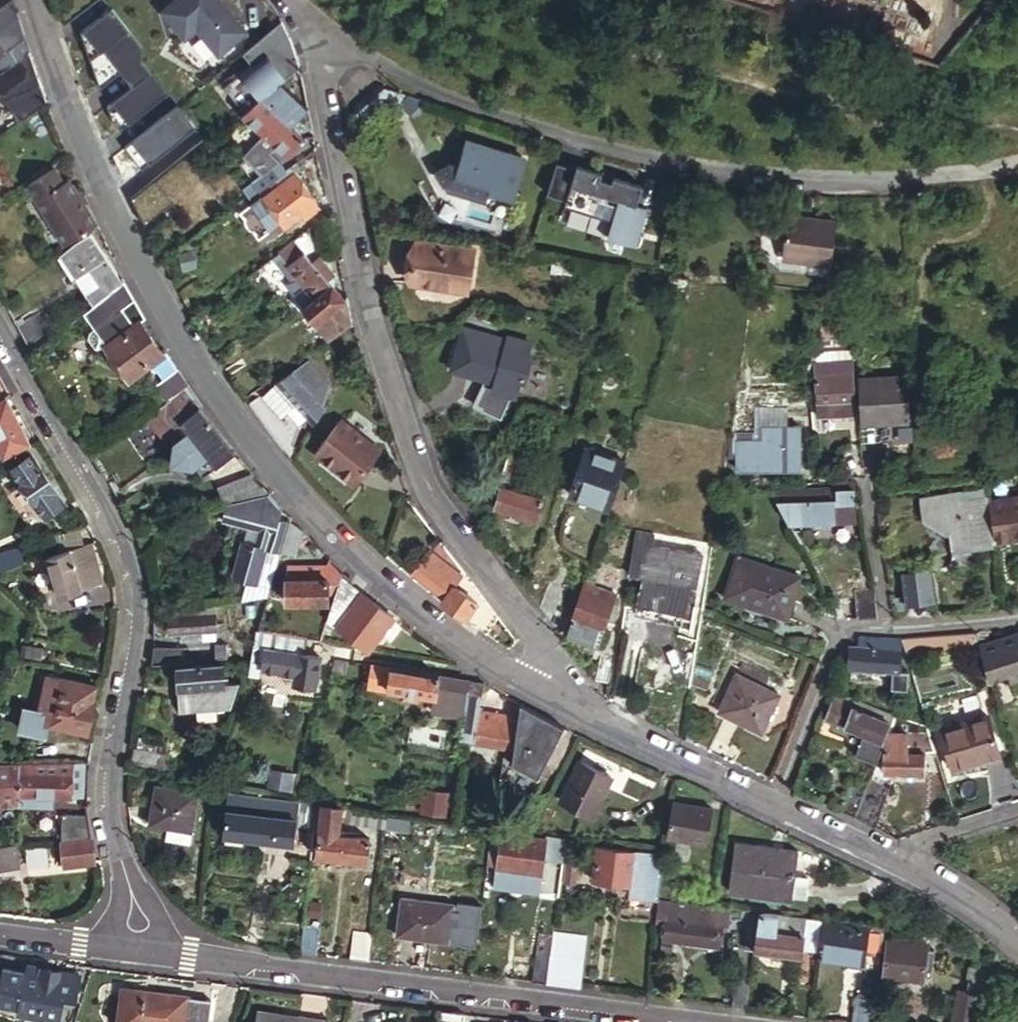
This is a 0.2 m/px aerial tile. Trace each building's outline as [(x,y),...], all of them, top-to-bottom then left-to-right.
[(3,67),(5,66),(12,61),(28,49),(25,36),(24,37),(14,0),(8,0),(0,7),(0,63),(3,67)] [(224,48),(206,22),(192,3),(189,0),(173,0),(165,8),(190,33),(198,24),(223,49),(224,48)] [(224,48),(249,23),(226,0),(189,0),(192,3),(206,22),(224,48)] [(128,30),(109,7),(77,34),(101,90),(121,73),(132,86),(108,107),(113,121),(121,131),(166,93),(149,73),(150,72),(138,59),(138,45),(127,31),(128,30)] [(289,38),(279,20),(266,30),(243,49),(253,61),(225,83),(243,110),(259,97),(279,81),(286,76),(300,65),(296,56),(291,44),(289,38)] [(12,61),(5,66),(9,71),(17,82),(34,68),(30,53),(28,49),(12,61)] [(9,71),(0,77),(0,87),(15,108),(28,98),(17,82),(9,71)] [(279,81),(259,97),(290,125),(301,112),(306,106),(294,95),(279,81)] [(287,155),(304,137),(290,125),(259,97),(243,110),(240,112),(287,155)] [(524,156),(465,137),(458,163),(453,177),(484,186),(513,194),(524,156)] [(453,177),(458,163),(443,159),(430,167),(437,183),(468,191),(466,199),(480,202),(484,186),(453,177)] [(562,198),(560,204),(608,218),(604,233),(631,241),(642,204),(632,201),(637,183),(572,164),(571,168),(552,162),(543,193),(562,198)] [(253,177),(261,188),(280,174),(276,169),(273,164),(253,177)] [(280,174),(286,170),(282,164),(276,169),(280,174)] [(319,206),(291,166),(286,170),(280,174),(261,188),(250,196),(234,207),(242,218),(253,219),(251,230),(260,241),(278,228),(275,224),(280,221),(283,225),(300,212),(304,217),(319,206)] [(89,225),(69,196),(61,203),(51,188),(36,199),(66,242),(89,225)] [(556,218),(604,233),(608,218),(560,204),(556,218)] [(824,261),(830,217),(781,212),(774,256),(824,261)] [(251,230),(253,219),(242,218),(243,222),(244,225),(245,227),(248,229),(251,230)] [(329,260),(307,228),(279,251),(315,296),(303,306),(328,337),(350,322),(341,297),(337,299),(328,288),(333,285),(334,284),(335,283),(335,281),(334,279),(324,264),(329,260)] [(105,293),(121,280),(90,235),(60,256),(74,276),(86,266),(99,285),(105,293)] [(455,248),(396,238),(390,280),(449,289),(455,248)] [(181,269),(193,265),(190,250),(177,254),(181,269)] [(126,281),(124,277),(121,280),(105,293),(97,299),(107,313),(123,301),(131,311),(139,305),(134,297),(132,293),(129,289),(127,285),(126,281)] [(86,294),(92,303),(97,299),(105,293),(99,285),(86,294)] [(97,299),(92,303),(81,312),(93,328),(89,331),(88,336),(94,345),(99,346),(103,343),(105,346),(141,319),(145,315),(139,305),(131,311),(123,301),(107,313),(97,299)] [(36,309),(13,323),(17,330),(24,342),(46,328),(36,309)] [(149,363),(164,352),(141,319),(105,346),(118,365),(119,371),(122,375),(128,377),(129,379),(149,363)] [(460,326),(458,335),(502,347),(504,338),(460,326)] [(502,347),(458,335),(449,368),(494,380),(502,347)] [(164,352),(149,363),(161,378),(176,367),(173,361),(166,350),(164,352)] [(329,378),(310,357),(277,382),(307,414),(322,403),(329,378)] [(855,414),(853,358),(814,360),(815,416),(855,414)] [(161,378),(153,384),(164,398),(184,383),(186,386),(189,384),(176,367),(161,378)] [(906,374),(859,378),(860,421),(909,417),(906,374)] [(164,398),(162,400),(178,401),(190,392),(186,386),(184,383),(164,398)] [(200,405),(190,392),(178,401),(188,414),(200,405)] [(212,466),(222,459),(188,414),(178,401),(162,400),(140,416),(157,438),(175,424),(186,431),(203,454),(212,466)] [(5,401),(0,403),(0,455),(0,456),(26,441),(5,401)] [(217,427),(200,405),(188,414),(222,459),(234,450),(226,440),(217,427)] [(303,423),(291,406),(271,426),(292,456),(297,449),(303,423)] [(754,407),(755,426),(787,426),(787,407),(754,407)] [(375,448),(334,418),(311,448),(309,450),(351,483),(375,448)] [(787,426),(755,426),(755,434),(731,434),(731,455),(739,455),(739,470),(774,471),(774,465),(803,465),(801,426),(787,426)] [(186,431),(176,439),(192,461),(203,454),(186,431)] [(24,447),(1,459),(42,518),(64,503),(24,447)] [(511,447),(500,484),(507,486),(519,450),(511,447)] [(609,506),(627,462),(587,447),(571,491),(609,506)] [(212,484),(218,501),(226,500),(251,495),(269,491),(265,487),(254,473),(251,470),(212,484)] [(988,478),(989,490),(993,490),(994,501),(1017,499),(1017,475),(988,478)] [(836,487),(772,488),(789,520),(855,519),(854,479),(835,480),(836,487)] [(507,486),(500,484),(494,504),(535,517),(541,497),(507,486)] [(944,530),(947,530),(950,545),(994,539),(988,496),(961,500),(959,488),(919,494),(922,516),(944,530)] [(272,516),(282,506),(268,498),(252,500),(250,507),(239,504),(238,506),(233,522),(232,524),(242,528),(239,538),(237,538),(225,576),(254,584),(261,558),(274,560),(277,553),(286,520),(272,516)] [(233,522),(238,506),(233,505),(228,520),(233,522)] [(291,516),(282,544),(297,548),(303,528),(295,520),(291,516)] [(427,559),(435,549),(428,543),(421,554),(427,559)] [(89,544),(66,551),(79,586),(99,581),(89,544)] [(698,554),(641,544),(635,581),(641,582),(636,613),(681,621),(687,590),(692,590),(698,554)] [(19,562),(14,547),(0,551),(0,567),(19,562)] [(444,594),(453,581),(461,572),(435,549),(427,559),(417,574),(444,594)] [(79,586),(66,551),(31,560),(7,570),(10,580),(46,568),(56,595),(79,586)] [(410,570),(417,574),(427,559),(421,554),(410,570)] [(336,588),(341,575),(343,568),(334,559),(331,556),(326,563),(288,563),(289,578),(285,578),(286,602),(328,601),(328,588),(336,588)] [(797,574),(736,556),(724,597),(784,616),(797,574)] [(254,584),(249,599),(263,597),(274,560),(261,558),(254,584)] [(919,574),(901,573),(899,603),(918,604),(919,574)] [(595,577),(585,574),(571,614),(565,634),(596,646),(604,621),(614,593),(592,585),(595,577)] [(335,621),(359,589),(354,585),(341,575),(336,588),(327,614),(335,621)] [(441,598),(464,615),(477,599),(453,581),(444,594),(441,598)] [(872,585),(851,586),(855,617),(877,616),(872,585)] [(368,647),(393,616),(389,612),(369,597),(359,589),(335,621),(368,647)] [(486,630),(497,613),(482,592),(477,599),(464,615),(486,630)] [(169,634),(181,633),(202,631),(214,630),(212,612),(168,616),(169,634)] [(681,621),(636,613),(635,620),(680,628),(681,621)] [(256,629),(251,643),(262,645),(299,651),(301,637),(256,629)] [(978,643),(990,680),(1008,673),(1010,678),(1017,675),(1017,629),(978,643)] [(214,638),(214,630),(202,631),(203,640),(214,638)] [(202,631),(181,633),(182,643),(203,640),(202,631)] [(899,636),(860,634),(859,645),(847,645),(846,667),(890,669),(889,686),(906,687),(908,670),(897,669),(899,636)] [(245,664),(242,675),(257,677),(259,666),(262,645),(251,643),(245,664)] [(225,644),(214,645),(214,658),(225,658),(225,644)] [(313,653),(299,651),(262,645),(259,666),(295,671),(311,673),(313,653)] [(601,650),(594,679),(606,681),(612,652),(601,650)] [(342,674),(345,660),(332,658),(330,671),(342,674)] [(375,663),(367,662),(354,660),(353,661),(351,681),(373,684),(375,663)] [(389,666),(375,663),(373,684),(386,686),(389,666)] [(214,664),(174,666),(177,711),(227,707),(233,683),(216,685),(214,664)] [(433,693),(437,672),(396,667),(389,666),(386,686),(402,689),(418,691),(424,692),(431,693),(433,693)] [(311,673),(295,671),(293,681),(309,683),(311,673)] [(95,675),(81,672),(79,684),(93,687),(95,675)] [(454,697),(457,676),(437,672),(433,693),(454,697)] [(777,693),(735,674),(717,711),(760,731),(777,693)] [(462,705),(467,677),(457,676),(454,697),(453,703),(462,705)] [(90,702),(93,687),(79,684),(43,677),(36,715),(47,717),(45,726),(87,733),(93,702),(90,702)] [(482,679),(467,677),(462,705),(476,708),(477,708),(482,679)] [(418,691),(402,689),(402,696),(417,699),(418,691)] [(460,714),(462,705),(453,703),(454,697),(433,693),(431,693),(428,710),(460,714)] [(895,701),(881,695),(877,703),(892,709),(895,701)] [(884,707),(850,696),(847,705),(880,717),(884,707)] [(880,717),(847,705),(831,699),(824,717),(881,738),(887,720),(880,717)] [(476,708),(462,705),(460,714),(457,736),(471,738),(476,708)] [(477,708),(476,708),(471,738),(512,745),(530,747),(535,717),(477,708)] [(985,715),(937,730),(950,768),(998,753),(985,715)] [(450,729),(410,723),(408,738),(448,744),(450,729)] [(923,744),(883,742),(881,771),(921,772),(923,744)] [(527,765),(530,747),(512,745),(510,762),(527,765)] [(132,748),(129,763),(153,767),(155,752),(132,748)] [(609,775),(577,758),(558,798),(589,814),(609,775)] [(70,760),(26,762),(26,773),(19,773),(20,794),(71,795),(70,760)] [(857,816),(873,823),(887,785),(870,779),(857,816)] [(280,806),(282,793),(229,784),(227,797),(280,806)] [(194,792),(153,785),(149,823),(164,825),(161,836),(188,841),(194,792)] [(443,820),(448,791),(417,786),(415,798),(403,796),(400,813),(443,820)] [(280,806),(227,797),(222,826),(245,829),(244,835),(274,840),(280,806)] [(709,805),(670,799),(664,833),(704,840),(709,805)] [(332,806),(320,804),(313,853),(365,860),(368,840),(329,835),(332,806)] [(59,839),(90,836),(87,813),(57,816),(59,839)] [(500,827),(488,826),(484,860),(494,861),(493,866),(539,872),(539,871),(541,856),(561,859),(563,836),(543,833),(542,844),(499,839),(500,827)] [(62,865),(93,861),(90,836),(59,839),(62,865)] [(795,850),(734,842),(728,889),(789,898),(795,850)] [(0,846),(0,868),(17,866),(13,845),(0,846)] [(656,892),(661,849),(637,847),(637,850),(593,846),(590,881),(627,885),(628,875),(635,875),(635,868),(647,869),(646,891),(656,892)] [(539,871),(559,874),(561,859),(541,856),(539,871)] [(484,860),(481,884),(536,892),(539,872),(493,866),(494,861),(484,860)] [(574,862),(563,861),(561,883),(572,884),(574,862)] [(450,903),(399,896),(395,934),(446,940),(450,903)] [(655,899),(654,911),(663,912),(664,900),(655,899)] [(707,906),(664,900),(663,912),(663,937),(717,945),(720,922),(705,920),(707,906)] [(720,922),(722,908),(710,907),(707,906),(705,920),(720,922)] [(800,934),(802,918),(756,912),(755,920),(754,929),(800,934)] [(797,955),(814,958),(819,919),(802,918),(800,934),(797,955)] [(734,944),(727,1006),(743,1008),(751,950),(754,929),(755,920),(743,919),(740,945),(734,944)] [(864,941),(862,941),(849,939),(850,925),(820,921),(816,957),(861,964),(862,952),(864,941)] [(303,924),(299,952),(304,953),(313,954),(317,926),(303,924)] [(879,954),(882,927),(864,924),(864,927),(862,941),(864,941),(862,952),(879,954)] [(862,941),(864,927),(850,925),(849,939),(862,941)] [(534,952),(549,954),(552,932),(536,929),(533,952),(534,952)] [(754,929),(751,950),(797,955),(800,934),(754,929)] [(351,931),(347,959),(367,961),(371,934),(351,931)] [(924,945),(885,941),(882,975),(920,979),(924,945)] [(534,952),(530,982),(540,983),(546,984),(549,954),(534,952)] [(567,956),(549,954),(546,984),(563,986),(567,956)] [(20,1009),(20,1013),(60,1019),(62,997),(74,998),(77,973),(25,966),(24,973),(22,992),(20,1009)] [(24,973),(1,971),(0,982),(0,1007),(20,1009),(22,992),(24,973)] [(210,998),(120,986),(116,1021),(207,1021),(210,998)] [(955,990),(951,1021),(972,1021),(975,993),(955,990)] [(851,1018),(869,1021),(872,1000),(854,997),(851,1018)] [(253,1009),(251,1021),(324,1021),(324,1018),(295,1014),(295,1019),(279,1016),(280,1012),(253,1009)] [(435,1009),(435,1021),(416,1021),(451,1021),(451,1011),(435,1009)]
